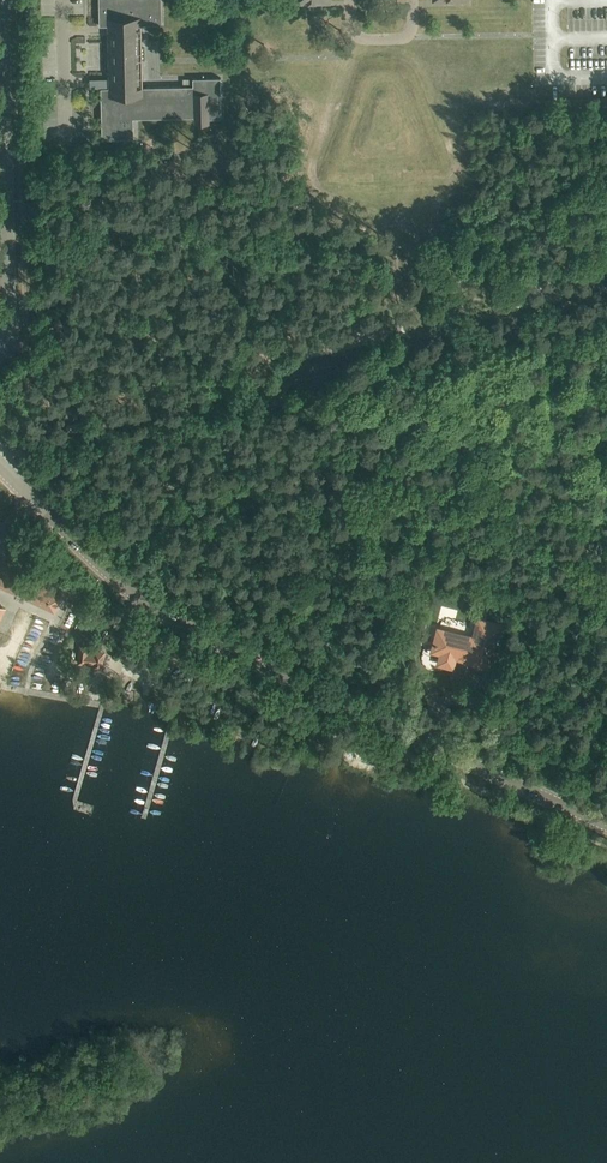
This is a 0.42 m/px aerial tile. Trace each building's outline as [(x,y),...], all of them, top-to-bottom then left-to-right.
[(195,117),(195,124),(210,123),(210,118),(222,118),(221,77),(193,78),(193,85),(144,87),(143,24),(162,24),(161,0),(99,0),(99,25),(109,25),(110,87),(101,87),(102,139),(114,139),(134,138),(133,118),(195,117)] [(68,432),(85,428),(84,422),(67,426),(68,432)] [(61,596),(8,571),(1,586),(54,611),(61,596)] [(430,652),(439,654),(436,664),(454,669),(457,658),(492,667),(504,622),(477,615),(472,633),(437,624),(430,652)] [(87,667),(89,645),(79,644),(77,666),(87,667)]
